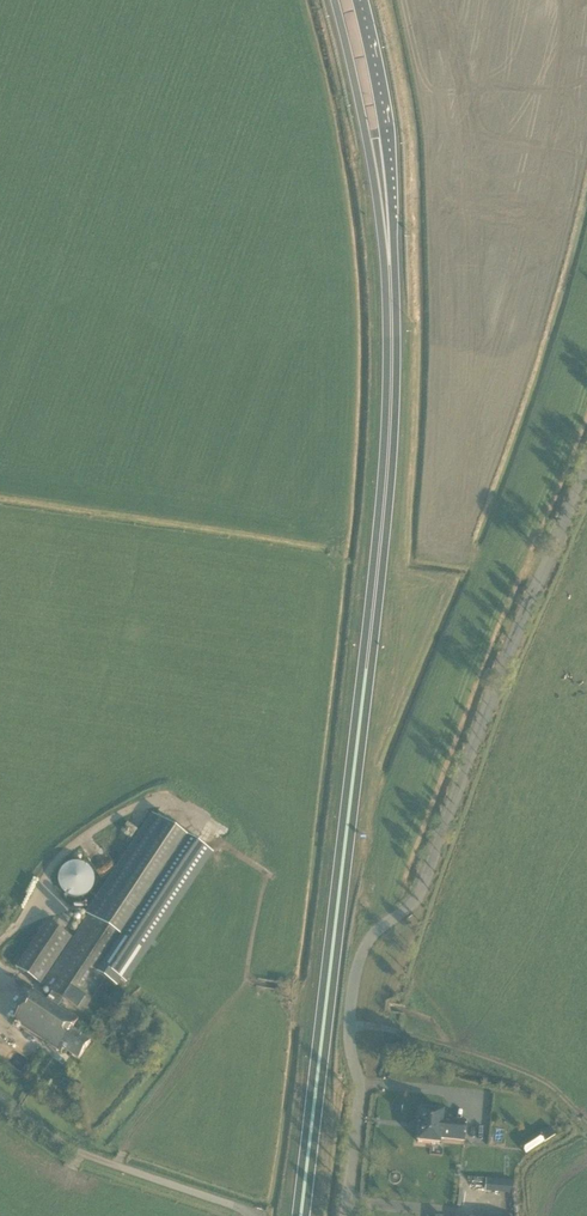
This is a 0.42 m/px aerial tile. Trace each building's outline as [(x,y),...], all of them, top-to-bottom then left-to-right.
[(88,917),(40,988),(51,995),(62,1002),(82,1015),(106,980),(115,987),(120,980),(125,984),(125,983),(146,952),(211,855),(210,854),(154,817),(87,917),(88,917)] [(93,894),(92,864),(61,865),(62,895),(93,894)] [(71,939),(46,922),(14,970),(40,986),(71,939)] [(80,1024),(33,993),(14,1022),(60,1053),(62,1051),(78,1062),(90,1043),(74,1032),(80,1024)] [(8,1059),(22,1071),(31,1061),(17,1049),(8,1059)] [(440,1139),(463,1142),(466,1123),(442,1120),(443,1114),(422,1112),(421,1112),(421,1113),(420,1124),(419,1124),(418,1131),(419,1131),(418,1142),(418,1143),(419,1143),(439,1146),(440,1139)] [(539,1134),(532,1138),(538,1148),(545,1143),(539,1134)]
